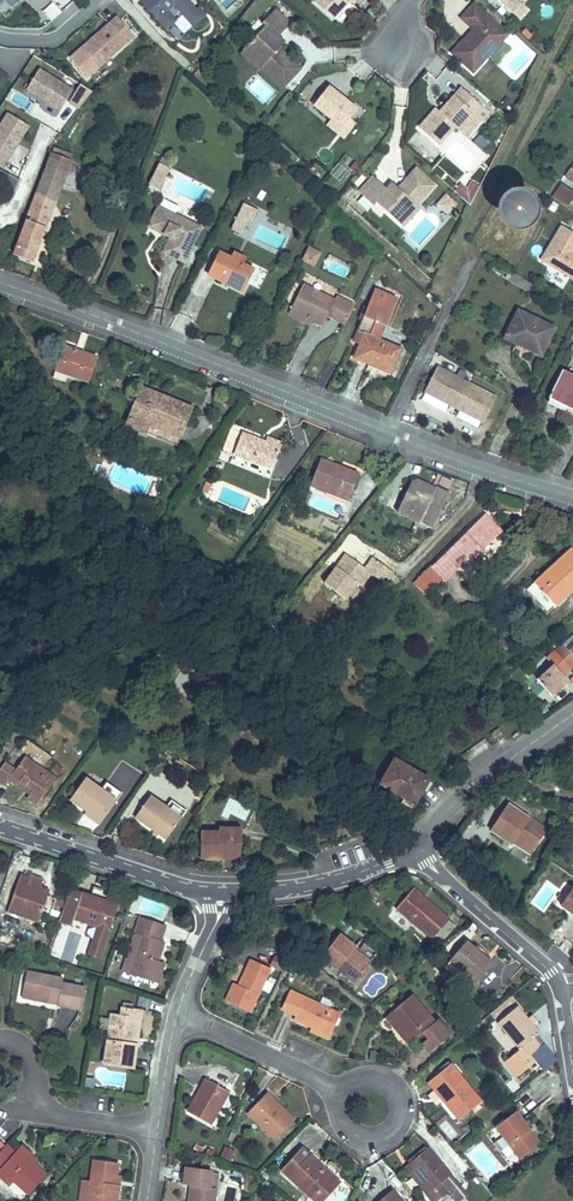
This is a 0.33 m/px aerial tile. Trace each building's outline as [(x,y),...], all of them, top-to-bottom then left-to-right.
[(11,8),(20,0),(4,0),(11,8)] [(165,27),(174,19),(165,9),(172,2),(191,24),(201,15),(188,0),(141,0),(165,27)] [(332,19),(345,6),(343,4),(347,0),(317,0),(314,3),(332,19)] [(474,29),(486,16),(474,4),(461,18),(474,29)] [(265,26),(243,50),(249,55),(255,55),(264,63),(261,66),(284,87),(300,68),(279,48),(278,37),(290,24),(275,9),(262,23),(265,26)] [(486,16),(502,30),(506,26),(490,12),(486,16)] [(473,72),(507,35),(502,30),(486,16),(474,29),(470,34),(471,35),(468,39),(467,37),(452,53),(473,72)] [(94,39),(82,50),(98,68),(134,36),(117,17),(93,38),(94,39)] [(81,49),(82,50),(94,39),(93,38),(81,49)] [(243,50),(241,53),(258,69),(261,66),(264,63),(255,55),(249,55),(243,50)] [(39,69),(26,90),(60,111),(73,90),(39,69)] [(69,103),(79,109),(92,92),(80,84),(69,103)] [(328,87),(314,105),(331,119),(342,128),(350,118),(356,110),(345,101),(344,103),(338,98),(339,96),(328,87)] [(461,88),(443,109),(445,110),(441,114),(440,112),(436,109),(419,128),(439,145),(455,127),(468,138),(482,122),(482,121),(484,118),(480,114),(478,117),(476,115),(483,107),(461,88)] [(0,126),(0,166),(2,168),(29,126),(8,113),(0,126)] [(265,114),(260,120),(266,124),(271,119),(265,114)] [(342,128),(331,119),(326,125),(343,138),(356,123),(350,118),(342,128)] [(72,155),(54,148),(52,153),(70,160),(72,155)] [(65,173),(70,160),(52,153),(47,166),(65,173)] [(163,158),(157,170),(166,175),(172,162),(163,158)] [(54,203),(65,173),(47,166),(36,196),(54,203)] [(416,169),(398,189),(387,189),(373,177),(359,193),(363,196),(372,205),(375,202),(394,219),(400,212),(406,211),(414,203),(416,205),(434,186),(416,169)] [(159,189),(166,175),(157,170),(150,185),(159,189)] [(460,184),(454,191),(470,206),(480,186),(471,182),(467,191),(460,184)] [(552,196),(552,197),(567,206),(572,196),(572,191),(561,184),(560,183),(552,196)] [(446,195),(439,203),(449,211),(455,204),(446,195)] [(32,262),(54,203),(36,196),(14,255),(32,262)] [(372,205),(363,196),(358,202),(367,211),(372,205)] [(158,207),(175,215),(179,207),(163,198),(158,207)] [(243,203),(230,229),(240,233),(248,217),(254,220),(258,210),(243,203)] [(400,212),(394,219),(403,227),(420,208),(416,205),(414,203),(406,211),(400,212)] [(447,213),(449,211),(439,203),(437,205),(447,213)] [(520,204),(516,203),(513,204),(511,206),(509,208),(509,211),(509,214),(511,217),(513,218),(516,219),(519,219),(521,218),(523,216),(524,215),(525,212),(525,210),(524,207),(522,205),(520,204)] [(200,228),(175,215),(158,207),(149,226),(171,237),(163,252),(183,262),(200,228)] [(561,225),(540,259),(572,279),(572,233),(561,225)] [(308,248),(305,253),(313,257),(310,264),(314,266),(320,254),(308,248)] [(254,270),(242,264),(230,258),(218,252),(207,274),(243,292),(254,270)] [(230,258),(242,264),(245,259),(233,253),(230,258)] [(305,253),(302,260),(310,264),(313,257),(305,253)] [(527,292),(532,284),(496,261),(491,270),(527,292)] [(290,309),(290,310),(311,321),(322,326),(328,316),(345,324),(354,306),(336,297),(334,301),(303,284),(290,309)] [(364,314),(357,330),(364,333),(359,343),(353,358),(373,366),(374,364),(392,371),(401,349),(378,339),(369,336),(376,321),(385,324),(396,299),(376,290),(365,315),(364,314)] [(311,321),(290,310),(288,314),(309,325),(311,321)] [(518,311),(509,330),(531,341),(527,349),(541,356),(554,328),(518,311)] [(369,336),(378,339),(385,324),(376,321),(369,336)] [(364,333),(357,330),(353,340),(359,343),(364,333)] [(509,330),(505,338),(527,349),(531,341),(509,330)] [(64,346),(55,371),(68,375),(88,382),(97,357),(82,352),(80,356),(74,354),(76,350),(64,346)] [(374,364),(373,366),(391,374),(392,371),(374,364)] [(462,380),(456,376),(437,367),(424,392),(483,422),(496,397),(462,380)] [(456,376),(462,380),(466,372),(460,369),(456,376)] [(68,375),(55,371),(53,378),(65,383),(68,375)] [(566,411),(568,407),(572,409),(572,377),(563,372),(548,402),(566,411)] [(140,387),(128,416),(181,438),(192,408),(140,387)] [(238,402),(226,397),(224,403),(235,407),(238,402)] [(128,416),(125,425),(177,446),(181,438),(128,416)] [(223,450),(234,454),(242,433),(231,429),(223,450)] [(271,470),(271,469),(278,451),(279,452),(282,444),(267,438),(265,442),(264,445),(261,443),(262,441),(242,433),(234,454),(233,455),(271,470)] [(271,470),(233,455),(230,462),(269,478),(273,470),(271,469),(271,470)] [(310,485),(328,492),(348,500),(357,477),(339,470),(340,467),(320,460),(310,485)] [(114,481),(146,493),(152,478),(120,466),(114,481)] [(358,474),(340,467),(339,470),(357,477),(358,474)] [(439,484),(449,489),(453,482),(442,476),(439,484)] [(435,489),(417,480),(411,483),(397,512),(431,528),(448,492),(436,486),(435,489)] [(207,494),(211,485),(206,482),(202,492),(207,494)] [(348,500),(328,492),(327,496),(347,504),(348,500)] [(460,566),(461,566),(475,553),(477,555),(501,532),(485,515),(431,568),(414,583),(424,593),(427,591),(429,589),(430,590),(441,578),(444,582),(460,566)] [(130,549),(138,554),(144,544),(136,539),(130,549)] [(536,582),(554,602),(563,593),(566,596),(572,590),(572,552),(571,549),(536,582)] [(475,553),(461,566),(463,569),(477,555),(475,553)] [(339,569),(348,556),(345,554),(336,566),(339,569)] [(324,582),(347,599),(358,584),(362,587),(372,574),(385,585),(394,573),(372,557),(364,568),(348,556),(339,569),(336,566),(324,582)] [(554,602),(536,582),(535,582),(526,590),(548,613),(566,596),(563,593),(554,602)] [(237,616),(244,621),(250,613),(244,608),(237,616)] [(564,644),(569,650),(572,647),(572,636),(564,644)] [(569,650),(564,644),(555,651),(570,668),(572,665),(572,647),(569,650)] [(562,675),(570,668),(555,651),(547,659),(552,665),(536,679),(551,696),(568,681),(562,675)] [(503,734),(499,728),(491,734),(495,740),(503,734)] [(4,763),(0,769),(0,783),(5,786),(9,779),(30,793),(27,798),(37,805),(56,778),(25,757),(15,770),(4,763)] [(427,779),(394,760),(380,784),(412,803),(427,779)] [(70,799),(87,811),(102,821),(122,793),(107,782),(101,789),(85,778),(70,799)] [(135,817),(166,839),(186,811),(171,800),(166,807),(150,796),(135,817)] [(545,829),(508,805),(491,831),(511,844),(512,841),(515,838),(532,849),(545,829)] [(102,821),(87,811),(84,814),(100,824),(102,821)] [(200,858),(220,858),(220,853),(241,853),(242,829),(219,828),(218,832),(201,832),(200,858)] [(532,849),(515,838),(512,841),(529,853),(532,849)] [(17,863),(23,855),(24,851),(16,849),(12,861),(17,863)] [(39,922),(48,896),(36,892),(38,887),(40,888),(43,880),(30,875),(29,878),(20,875),(8,911),(39,922)] [(36,892),(48,896),(49,891),(40,888),(38,887),(36,892)] [(561,905),(570,912),(572,910),(572,911),(572,887),(561,905)] [(432,939),(437,933),(449,920),(413,889),(397,908),(432,939)] [(96,898),(69,890),(61,915),(73,919),(97,927),(88,955),(99,958),(118,904),(109,901),(108,904),(95,900),(96,898)] [(55,899),(53,904),(62,907),(64,902),(55,899)] [(71,926),(73,919),(61,915),(59,922),(71,926)] [(122,972),(158,983),(165,963),(159,961),(155,960),(166,925),(139,917),(122,972)] [(449,920),(437,933),(444,939),(455,926),(449,920)] [(360,946),(365,936),(349,928),(344,939),(360,946)] [(355,947),(339,935),(322,957),(355,982),(369,965),(351,952),(354,949),(355,947)] [(155,960),(159,961),(165,942),(161,941),(155,960)] [(493,963),(466,941),(450,960),(450,961),(466,974),(476,983),(493,963)] [(351,952),(369,965),(371,962),(354,949),(351,952)] [(250,959),(246,968),(248,969),(241,986),(233,983),(225,1001),(251,1013),(271,969),(250,959)] [(466,974),(450,961),(444,967),(460,981),(466,974)] [(248,969),(246,968),(238,985),(241,986),(248,969)] [(27,971),(23,993),(55,1000),(54,1004),(81,1009),(85,987),(62,983),(63,978),(27,971)] [(294,1019),(312,1027),(330,1035),(340,1014),(289,990),(281,1008),(296,1015),(294,1019)] [(55,1000),(23,993),(22,998),(54,1004),(55,1000)] [(429,1053),(451,1034),(438,1019),(434,1022),(411,995),(388,1015),(399,1029),(397,1031),(408,1045),(423,1032),(428,1039),(422,1044),(429,1053)] [(540,1033),(532,1024),(528,1019),(517,1006),(498,1023),(520,1049),(504,1062),(517,1077),(536,1062),(530,1055),(544,1043),(537,1035),(540,1033)] [(130,1044),(136,1045),(141,1010),(132,1009),(122,1008),(121,1016),(134,1018),(130,1044)] [(133,1068),(136,1045),(130,1044),(134,1018),(121,1016),(111,1015),(104,1064),(133,1068)] [(385,1017),(397,1031),(399,1029),(388,1015),(385,1017)] [(381,1017),(374,1023),(376,1025),(383,1019),(381,1017)] [(330,1035),(312,1027),(310,1030),(329,1039),(330,1035)] [(428,1082),(443,1101),(445,1099),(453,1110),(451,1111),(458,1120),(481,1102),(450,1064),(428,1082)] [(200,1087),(201,1087),(203,1088),(196,1099),(195,1099),(188,1112),(211,1125),(229,1092),(205,1078),(200,1087)] [(295,1120),(283,1109),(282,1110),(272,1101),(274,1100),(274,1099),(267,1092),(247,1113),(275,1140),(295,1120)] [(443,1101),(451,1111),(453,1110),(445,1099),(443,1101)] [(272,1101),(282,1110),(283,1109),(274,1100),(272,1101)] [(520,1160),(541,1143),(516,1111),(495,1127),(520,1160)] [(34,1163),(18,1149),(15,1152),(6,1144),(5,1145),(0,1151),(0,1169),(14,1181),(29,1195),(46,1175),(34,1163)] [(18,1149),(34,1163),(37,1160),(21,1145),(18,1149)] [(234,1151),(225,1147),(221,1156),(230,1160),(234,1151)] [(338,1185),(316,1165),(318,1162),(302,1147),(281,1170),(315,1200),(323,1200),(338,1185)] [(408,1164),(430,1191),(427,1194),(432,1200),(437,1200),(447,1192),(455,1200),(459,1200),(467,1194),(428,1147),(408,1164)] [(89,1181),(86,1200),(117,1200),(119,1185),(115,1185),(117,1175),(119,1163),(94,1160),(91,1181),(89,1181)] [(316,1165),(338,1185),(340,1182),(318,1162),(316,1165)] [(404,1167),(427,1194),(430,1191),(408,1164),(404,1167)] [(219,1173),(212,1172),(189,1168),(186,1184),(191,1185),(188,1200),(215,1200),(219,1173)] [(0,1169),(0,1177),(10,1186),(14,1181),(0,1169)] [(89,1181),(83,1180),(80,1200),(86,1200),(89,1181)] [(379,1200),(401,1200),(392,1190),(379,1200)]
